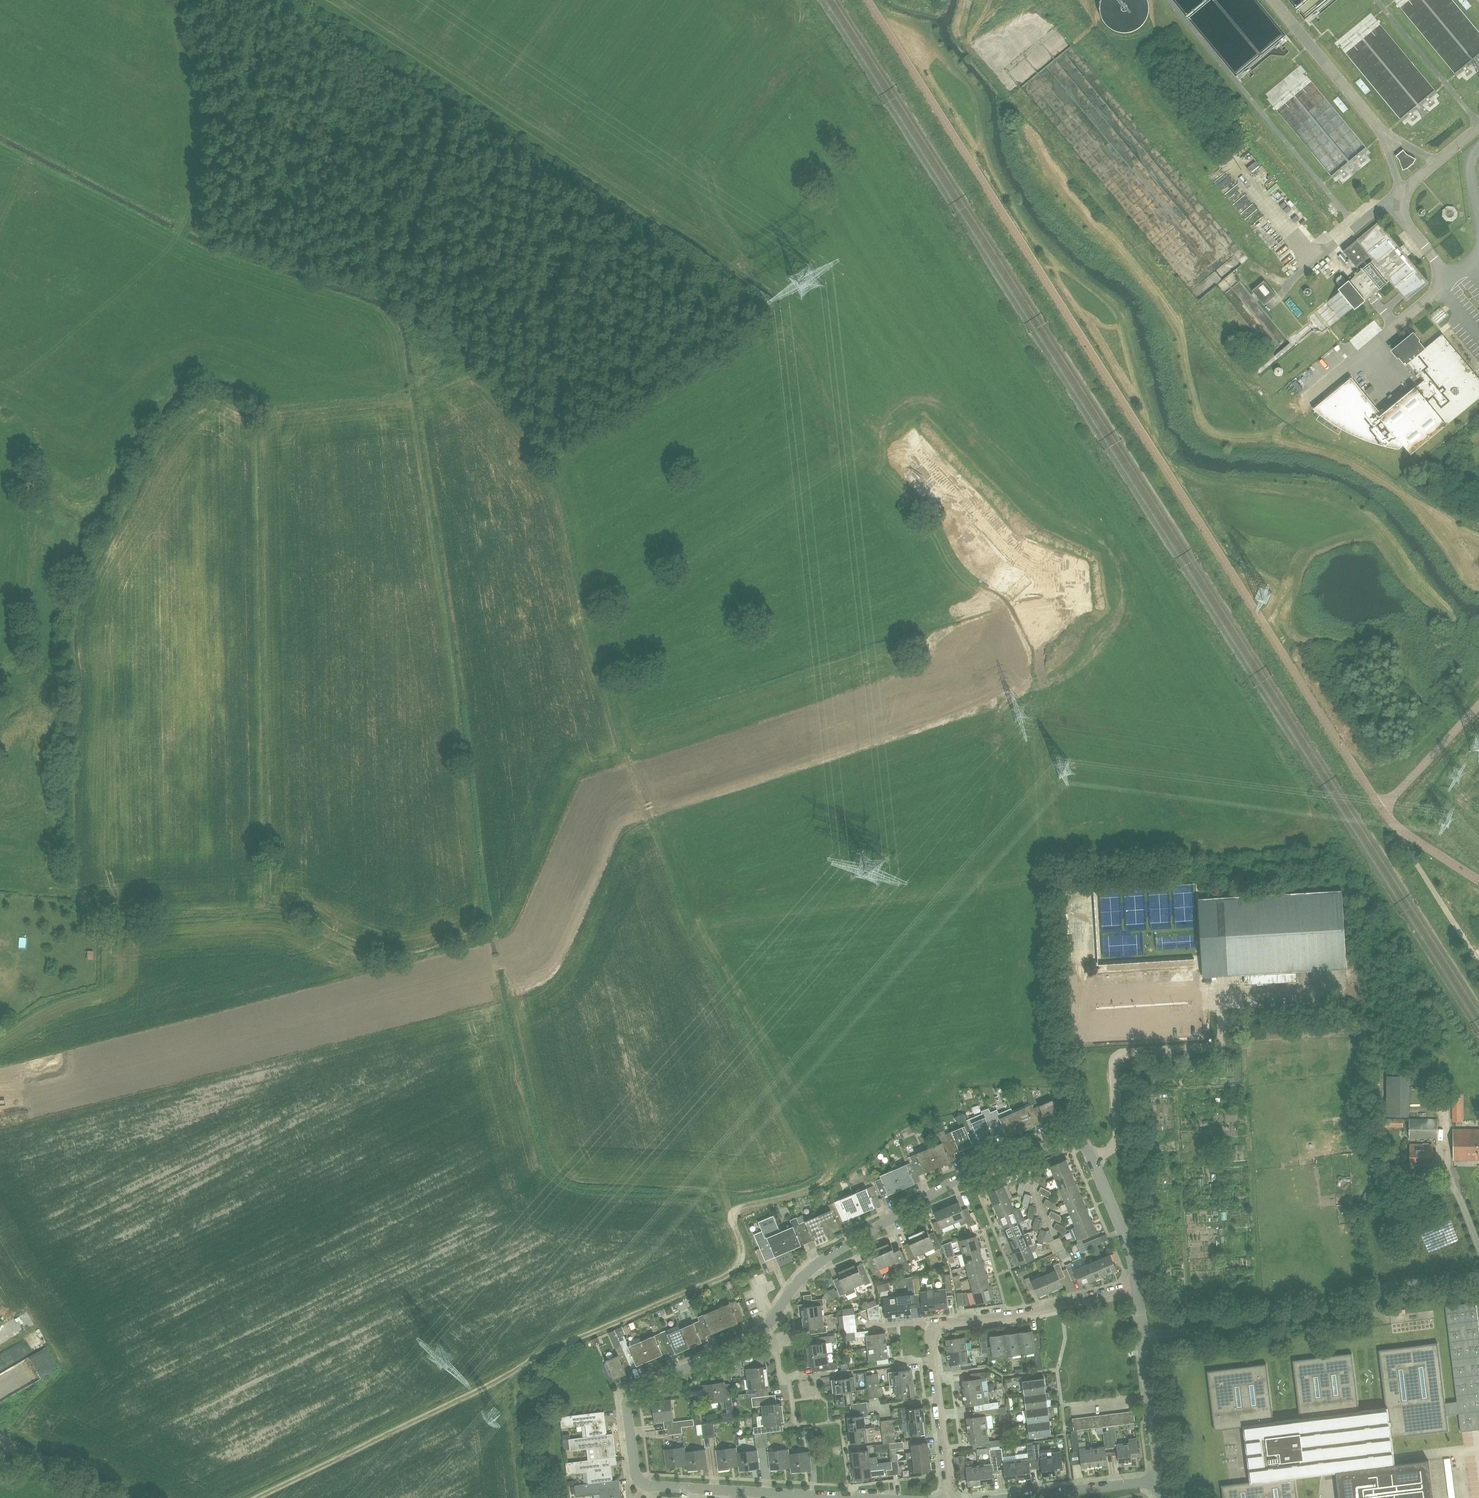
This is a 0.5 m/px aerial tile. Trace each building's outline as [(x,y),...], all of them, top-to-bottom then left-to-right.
[(1102,20),(1105,25),(1111,30),(1117,33),(1123,34),(1130,33),(1137,31),(1142,27),(1147,22),(1150,15),(1150,7),(1149,0),(1101,0),(1099,5),(1099,12),(1102,20)] [(1403,149),(1395,156),(1399,160),(1403,170),(1407,169),(1411,173),(1417,168),(1414,164),(1416,159),(1406,153),(1403,149)] [(1326,303),(1340,319),(1389,278),(1406,299),(1426,282),(1378,225),(1358,241),(1376,262),(1326,303)] [(1368,257),(1356,243),(1344,253),(1356,267),(1368,257)] [(1264,280),(1252,291),(1264,305),(1276,295),(1264,280)] [(1330,327),(1340,319),(1326,303),(1309,317),(1310,323),(1296,334),(1295,333),(1288,339),(1291,342),(1256,371),(1259,375),(1314,330),(1323,333),(1328,329),(1330,331),(1332,329),(1330,327)] [(1425,348),(1418,341),(1420,340),(1413,332),(1391,350),(1397,358),(1399,357),(1405,365),(1409,361),(1425,380),(1416,387),(1415,387),(1382,414),(1351,378),(1313,409),(1309,413),(1325,425),(1329,422),(1334,425),(1338,427),(1342,429),(1349,433),(1356,436),(1361,438),(1365,440),(1371,442),(1377,444),(1383,446),(1389,447),(1394,448),(1399,449),(1403,445),(1411,455),(1478,398),(1478,379),(1442,334),(1425,348)] [(1204,974),(1233,972),(1233,975),(1245,974),(1245,985),(1297,982),(1296,968),(1308,968),(1308,971),(1320,970),(1319,967),(1346,965),(1341,891),(1199,899),(1204,974)] [(1386,1116),(1400,1116),(1400,1075),(1386,1075),(1386,1116)] [(1053,1100),(1034,1108),(1036,1115),(1042,1128),(1038,1118),(1044,1116),(1048,1125),(1047,1123),(1060,1118),(1060,1120),(1061,1119),(1053,1100)] [(1036,1115),(1034,1108),(1032,1105),(1013,1113),(1021,1130),(1033,1125),(1034,1127),(1034,1126),(1030,1117),(1036,1115)] [(998,1114),(1000,1118),(994,1121),(996,1125),(1002,1140),(998,1131),(1004,1128),(1008,1138),(1009,1137),(1008,1135),(1013,1133),(1014,1135),(1021,1132),(1021,1130),(1013,1113),(1011,1109),(998,1114)] [(959,1114),(959,1115),(955,1118),(961,1126),(962,1126),(963,1127),(946,1134),(953,1150),(957,1159),(951,1144),(956,1142),(960,1151),(961,1151),(960,1149),(972,1143),(973,1145),(974,1145),(968,1132),(971,1130),(972,1132),(973,1132),(965,1114),(959,1114)] [(972,1123),(980,1142),(981,1142),(980,1140),(992,1135),(993,1137),(994,1137),(990,1127),(996,1125),(994,1121),(992,1115),(972,1123)] [(1387,1127),(1389,1127),(1402,1127),(1402,1118),(1387,1118),(1387,1127)] [(1437,1119),(1409,1119),(1409,1138),(1437,1138),(1437,1119)] [(953,1150),(946,1134),(944,1129),(935,1133),(940,1144),(930,1148),(938,1167),(937,1165),(950,1160),(951,1162),(947,1153),(953,1150)] [(1454,1159),(1478,1159),(1478,1129),(1453,1129),(1454,1159)] [(1432,1144),(1410,1144),(1410,1167),(1432,1167),(1432,1144)] [(910,1156),(913,1162),(917,1172),(921,1181),(915,1166),(921,1164),(925,1173),(924,1171),(937,1165),(938,1167),(930,1148),(910,1156)] [(1056,1179),(1071,1172),(1066,1160),(1050,1167),(1056,1179)] [(917,1172),(913,1162),(894,1170),(902,1189),(901,1187),(914,1182),(915,1184),(911,1174),(917,1172)] [(874,1178),(883,1197),(879,1188),(885,1186),(889,1195),(888,1193),(901,1187),(902,1189),(894,1170),(874,1178)] [(1061,1191),(1077,1184),(1071,1172),(1056,1179),(1061,1191)] [(1045,1180),(1036,1175),(1033,1180),(1045,1186),(1047,1183),(1045,1180)] [(989,1193),(994,1205),(1013,1197),(1007,1185),(1005,1186),(1002,1187),(1000,1182),(991,1185),(994,1191),(989,1193)] [(1026,1183),(1020,1182),(1018,1191),(1019,1194),(1023,1195),(1026,1183)] [(1066,1203),(1082,1196),(1077,1184),(1061,1191),(1066,1203)] [(881,1205),(882,1205),(874,1186),(854,1194),(862,1213),(870,1210),(869,1208),(874,1206),(875,1208),(876,1207),(872,1198),(877,1196),(881,1205)] [(1050,1192),(1041,1187),(1039,1192),(1050,1198),(1052,1194),(1050,1192)] [(846,1227),(840,1212),(845,1210),(849,1219),(850,1219),(849,1217),(861,1211),(862,1213),(854,1194),(835,1202),(842,1218),(846,1227)] [(1031,1195),(1026,1194),(1023,1203),(1024,1206),(1028,1207),(1031,1195)] [(1071,1215),(1087,1208),(1082,1196),(1066,1203),(1071,1215)] [(1015,1210),(1010,1198),(1013,1197),(994,1205),(999,1217),(1015,1210)] [(1055,1204),(1046,1199),(1044,1204),(1055,1210),(1057,1206),(1055,1204)] [(842,1218),(835,1202),(826,1206),(829,1211),(819,1215),(827,1235),(826,1233),(839,1227),(839,1229),(840,1229),(836,1220),(842,1218)] [(947,1207),(954,1223),(959,1221),(961,1225),(968,1222),(969,1226),(975,1224),(968,1208),(963,1210),(959,1202),(947,1207)] [(1037,1207),(1031,1206),(1028,1215),(1029,1218),(1033,1219),(1037,1207)] [(942,1228),(954,1223),(947,1207),(935,1212),(938,1220),(933,1223),(938,1234),(943,1232),(942,1228)] [(1076,1227),(1092,1220),(1087,1208),(1071,1215),(1076,1227)] [(1004,1229),(1020,1222),(1015,1210),(999,1217),(998,1217),(997,1219),(999,1224),(1001,1225),(1002,1224),(1004,1229)] [(1061,1215),(1052,1211),(1049,1216),(1060,1222),(1062,1218),(1061,1215)] [(810,1231),(814,1240),(813,1238),(826,1233),(827,1235),(819,1215),(799,1224),(804,1234),(808,1243),(804,1234),(810,1231)] [(804,1234),(799,1224),(796,1217),(790,1220),(793,1226),(781,1232),(789,1251),(788,1249),(801,1244),(801,1246),(802,1245),(798,1236),(804,1234)] [(1042,1219),(1036,1217),(1033,1227),(1034,1230),(1038,1231),(1042,1219)] [(1077,1241),(1081,1239),(1097,1232),(1092,1220),(1076,1227),(1071,1228),(1077,1241)] [(763,1228),(764,1230),(754,1234),(766,1261),(763,1254),(773,1250),(776,1257),(776,1256),(775,1254),(788,1249),(789,1251),(781,1232),(777,1222),(763,1228)] [(1009,1241),(1025,1234),(1020,1222),(1004,1229),(1009,1241)] [(1066,1227),(1057,1223),(1054,1228),(1065,1234),(1067,1230),(1066,1227)] [(917,1234),(925,1252),(934,1248),(935,1250),(941,1248),(939,1242),(933,1244),(927,1229),(917,1234)] [(1047,1231),(1041,1229),(1038,1239),(1039,1242),(1043,1243),(1047,1231)] [(1034,1244),(1031,1238),(1029,1232),(1025,1234),(1009,1241),(1014,1253),(1034,1244)] [(916,1256),(925,1252),(917,1234),(907,1238),(913,1252),(908,1255),(910,1261),(916,1258),(916,1256)] [(979,1240),(978,1241),(976,1236),(960,1241),(963,1253),(980,1249),(981,1248),(983,1247),(981,1241),(979,1240)] [(1103,1236),(1090,1241),(1093,1246),(1098,1260),(1105,1275),(1117,1270),(1111,1254),(1105,1257),(1103,1254),(1101,1255),(1096,1245),(1105,1241),(1103,1236)] [(1054,1240),(1059,1251),(1065,1249),(1060,1237),(1054,1240)] [(1054,1254),(1059,1251),(1054,1240),(1049,1242),(1054,1254)] [(1080,1252),(1093,1246),(1090,1241),(1083,1244),(1082,1241),(1077,1244),(1080,1252)] [(909,1263),(907,1264),(899,1245),(893,1248),(891,1243),(881,1247),(889,1265),(898,1261),(903,1273),(911,1270),(909,1263)] [(1035,1258),(1033,1252),(1035,1251),(1037,1249),(1034,1244),(1014,1253),(1019,1265),(1035,1258)] [(880,1269),(889,1265),(881,1247),(871,1251),(877,1266),(872,1268),(874,1274),(880,1271),(880,1269)] [(946,1258),(949,1257),(954,1256),(955,1256),(953,1249),(944,1251),(946,1258)] [(967,1266),(983,1261),(980,1249),(963,1253),(967,1266)] [(1067,1252),(1066,1249),(1064,1249),(1065,1250),(1058,1253),(1060,1256),(1061,1259),(1069,1256),(1067,1252)] [(1093,1280),(1105,1275),(1098,1260),(1086,1265),(1093,1280)] [(970,1278),(987,1274),(983,1261),(967,1266),(970,1278)] [(1044,1275),(1051,1291),(1063,1286),(1060,1279),(1065,1277),(1060,1263),(1054,1265),(1056,1270),(1044,1275)] [(847,1268),(855,1287),(864,1283),(865,1285),(871,1283),(869,1277),(863,1279),(857,1264),(847,1268)] [(1086,1265),(1079,1268),(1077,1264),(1067,1268),(1072,1280),(1077,1278),(1081,1286),(1093,1280),(1086,1265)] [(1026,1269),(1025,1267),(1016,1271),(1018,1274),(1019,1277),(1019,1276),(1027,1273),(1026,1269)] [(846,1291),(855,1287),(847,1268),(837,1273),(843,1287),(838,1290),(841,1296),(847,1293),(846,1291)] [(933,1290),(936,1309),(949,1308),(947,1291),(953,1291),(951,1274),(944,1275),(946,1288),(933,1290)] [(974,1291),(990,1286),(987,1274),(970,1278),(974,1291)] [(1038,1296),(1051,1291),(1044,1275),(1032,1280),(1030,1277),(1025,1279),(1030,1291),(1035,1288),(1038,1296)] [(936,1309),(933,1290),(921,1292),(919,1278),(913,1279),(915,1295),(921,1294),(923,1311),(936,1309)] [(909,1295),(896,1297),(899,1316),(912,1314),(911,1308),(917,1307),(915,1295),(913,1279),(907,1279),(909,1295)] [(990,1286),(974,1291),(977,1304),(994,1299),(990,1286)] [(898,1316),(899,1316),(896,1297),(884,1298),(886,1318),(898,1316)] [(803,1318),(823,1315),(822,1305),(824,1305),(823,1298),(813,1300),(813,1303),(815,1303),(816,1305),(805,1307),(805,1304),(798,1305),(800,1316),(803,1316),(803,1318)] [(738,1323),(739,1322),(735,1313),(740,1311),(744,1320),(745,1320),(737,1301),(717,1309),(725,1328),(726,1328),(725,1326),(737,1321),(738,1323)] [(1207,1371),(1214,1430),(1243,1427),(1250,1482),(1221,1485),(1223,1497),(1298,1497),(1295,1477),(1325,1474),(1326,1475),(1329,1476),(1331,1475),(1332,1473),(1336,1472),(1339,1497),(1433,1497),(1429,1461),(1429,1460),(1395,1464),(1391,1437),(1449,1430),(1447,1415),(1458,1414),(1461,1431),(1477,1429),(1478,1429),(1478,1329),(1476,1302),(1445,1306),(1457,1401),(1445,1403),(1438,1342),(1379,1350),(1386,1408),(1359,1411),(1352,1353),(1293,1360),(1300,1418),(1274,1422),(1266,1364),(1207,1371)] [(881,1318),(881,1316),(879,1304),(868,1309),(869,1320),(881,1318)] [(665,1308),(667,1315),(674,1312),(671,1306),(665,1308)] [(725,1328),(717,1309),(698,1317),(700,1320),(704,1331),(708,1340),(703,1327),(708,1325),(712,1334),(713,1333),(712,1331),(724,1326),(725,1328)] [(824,1325),(823,1316),(823,1315),(803,1318),(805,1329),(820,1327),(821,1333),(828,1332),(827,1325),(824,1325)] [(702,1342),(703,1342),(699,1333),(704,1331),(700,1320),(681,1328),(689,1348),(690,1348),(689,1346),(701,1340),(702,1342)] [(618,1337),(626,1334),(623,1326),(615,1330),(618,1337)] [(681,1328),(669,1334),(668,1330),(661,1333),(665,1343),(670,1356),(671,1356),(667,1347),(672,1344),(676,1353),(677,1353),(676,1351),(688,1346),(689,1348),(681,1328)] [(868,1348),(887,1345),(886,1332),(869,1334),(869,1330),(857,1332),(855,1332),(855,1337),(866,1336),(868,1348)] [(1041,1349),(1035,1349),(1033,1330),(1018,1332),(1021,1354),(1035,1352),(1037,1370),(1044,1369),(1041,1349)] [(1007,1356),(1021,1354),(1018,1332),(1004,1334),(1007,1356)] [(642,1341),(650,1360),(650,1358),(662,1353),(663,1355),(659,1345),(665,1343),(661,1333),(642,1341)] [(998,1357),(1007,1356),(1004,1334),(990,1336),(991,1347),(987,1347),(988,1353),(989,1360),(998,1359),(998,1357)] [(642,1341),(630,1346),(625,1335),(618,1338),(622,1345),(628,1359),(633,1357),(637,1366),(637,1365),(637,1364),(649,1358),(650,1360),(642,1341)] [(806,1345),(808,1355),(828,1353),(826,1343),(835,1342),(834,1335),(822,1337),(822,1343),(806,1345)] [(601,1343),(598,1337),(592,1339),(593,1343),(595,1346),(598,1344),(601,1343)] [(948,1352),(967,1350),(966,1337),(946,1339),(948,1352)] [(628,1359),(622,1345),(615,1348),(618,1355),(606,1361),(614,1380),(614,1379),(621,1376),(627,1374),(623,1365),(629,1363),(633,1372),(631,1368),(628,1359)] [(887,1345),(868,1348),(869,1360),(889,1358),(887,1345)] [(967,1350),(948,1352),(949,1365),(961,1363),(962,1369),(973,1368),(972,1362),(969,1362),(967,1350)] [(835,1362),(829,1363),(828,1353),(808,1355),(808,1359),(805,1360),(806,1367),(823,1364),(824,1370),(826,1370),(838,1368),(838,1364),(835,1362)] [(748,1379),(768,1376),(766,1366),(750,1368),(750,1362),(743,1363),(744,1369),(747,1369),(748,1379)] [(913,1374),(910,1375),(910,1369),(889,1372),(890,1385),(896,1385),(914,1382),(913,1374)] [(964,1393),(983,1391),(981,1378),(988,1377),(987,1371),(976,1373),(977,1379),(962,1380),(964,1393)] [(867,1383),(873,1383),(879,1382),(878,1373),(874,1374),(874,1375),(866,1376),(867,1383)] [(747,1393),(739,1394),(740,1399),(748,1398),(759,1396),(759,1392),(756,1393),(755,1389),(769,1387),(768,1376),(748,1379),(749,1389),(747,1389),(747,1393)] [(833,1393),(836,1393),(852,1391),(856,1390),(854,1377),(835,1380),(835,1385),(832,1385),(833,1393)] [(1025,1395),(1046,1392),(1045,1378),(1030,1380),(1023,1381),(1025,1395)] [(732,1400),(726,1401),(724,1382),(703,1384),(706,1403),(726,1401),(728,1413),(722,1413),(723,1422),(735,1420),(732,1400)] [(873,1383),(875,1398),(884,1396),(883,1387),(880,1387),(879,1382),(873,1383)] [(913,1396),(913,1391),(915,1391),(914,1382),(896,1385),(897,1398),(913,1396)] [(869,1398),(875,1398),(873,1383),(867,1383),(869,1398)] [(851,1410),(868,1408),(867,1402),(854,1404),(852,1391),(836,1393),(838,1406),(850,1404),(851,1410)] [(983,1410),(999,1408),(998,1402),(990,1403),(985,1403),(983,1391),(964,1393),(965,1406),(974,1405),(982,1404),(983,1410)] [(1049,1393),(1046,1393),(1046,1392),(1025,1395),(1026,1409),(1048,1406),(1047,1400),(1050,1400),(1049,1393)] [(692,1404),(701,1403),(700,1396),(691,1397),(692,1404)] [(759,1396),(748,1398),(752,1398),(753,1407),(762,1406),(763,1416),(783,1413),(782,1403),(766,1404),(765,1396),(759,1396)] [(671,1399),(652,1401),(655,1422),(674,1420),(671,1399)] [(912,1406),(901,1407),(903,1423),(909,1422),(925,1420),(924,1407),(912,1409),(912,1406)] [(1028,1423),(1050,1421),(1048,1406),(1026,1409),(1028,1423)] [(988,1428),(986,1416),(1007,1413),(1006,1407),(999,1408),(983,1410),(983,1416),(967,1418),(968,1431),(988,1428)] [(850,1430),(866,1428),(864,1415),(869,1415),(868,1408),(851,1410),(847,1411),(850,1430)] [(607,1434),(604,1411),(560,1417),(562,1429),(586,1426),(587,1437),(607,1434)] [(785,1424),(783,1413),(763,1416),(765,1426),(756,1428),(757,1433),(761,1433),(767,1432),(769,1432),(769,1426),(783,1424),(785,1424)] [(674,1428),(682,1427),(694,1425),(694,1419),(674,1422),(674,1428)] [(889,1435),(895,1434),(893,1419),(887,1420),(889,1435)] [(883,1436),(889,1435),(887,1420),(881,1420),(883,1436)] [(903,1423),(902,1423),(903,1432),(910,1431),(911,1435),(927,1433),(925,1420),(909,1422),(903,1423)] [(1050,1421),(1028,1423),(1030,1438),(1052,1435),(1050,1421)] [(866,1428),(850,1430),(851,1443),(867,1441),(866,1428)] [(988,1428),(968,1431),(970,1443),(986,1441),(987,1447),(1004,1445),(1003,1439),(989,1441),(988,1428)] [(1077,1430),(1074,1431),(1071,1431),(1072,1434),(1072,1435),(1074,1452),(1080,1451),(1081,1463),(1082,1468),(1095,1466),(1092,1447),(1087,1447),(1080,1448),(1079,1442),(1078,1435),(1077,1430)] [(1109,1431),(1111,1447),(1117,1447),(1119,1463),(1132,1462),(1132,1457),(1140,1456),(1137,1437),(1129,1438),(1129,1442),(1117,1444),(1115,1430),(1109,1431)] [(1105,1448),(1111,1447),(1109,1431),(1103,1431),(1105,1445),(1092,1447),(1095,1466),(1107,1465),(1105,1448)] [(615,1457),(616,1457),(613,1433),(607,1434),(587,1437),(563,1440),(565,1450),(570,1449),(571,1451),(594,1448),(596,1459),(615,1457)] [(889,1435),(883,1436),(884,1443),(896,1442),(895,1434),(889,1435)] [(907,1459),(914,1458),(930,1456),(928,1442),(912,1444),(913,1452),(906,1453),(907,1459)] [(1029,1459),(1016,1460),(1019,1480),(1031,1478),(1029,1462),(1035,1461),(1033,1444),(1027,1445),(1028,1453),(1029,1459)] [(1033,1444),(1035,1461),(1041,1460),(1043,1477),(1056,1475),(1056,1471),(1063,1470),(1061,1451),(1053,1452),(1053,1456),(1041,1457),(1039,1444),(1033,1444)] [(685,1452),(686,1451),(685,1447),(664,1449),(667,1468),(687,1465),(685,1452)] [(730,1467),(739,1466),(737,1452),(738,1452),(737,1447),(716,1450),(719,1471),(730,1470),(730,1467)] [(1019,1480),(1016,1460),(1004,1462),(1002,1448),(996,1449),(998,1466),(1004,1465),(1006,1481),(1019,1480)] [(687,1465),(687,1470),(708,1468),(706,1449),(686,1451),(685,1452),(687,1465)] [(789,1454),(790,1454),(789,1449),(768,1451),(771,1470),(791,1468),(789,1454)] [(869,1450),(858,1451),(858,1449),(850,1450),(851,1459),(853,1459),(854,1466),(870,1464),(878,1463),(877,1456),(870,1457),(869,1450)] [(992,1466),(998,1466),(996,1449),(990,1450),(991,1463),(979,1465),(981,1484),(994,1483),(992,1466)] [(739,1466),(739,1471),(760,1468),(758,1450),(738,1452),(737,1452),(739,1466)] [(791,1468),(792,1473),(812,1470),(810,1451),(790,1454),(789,1454),(791,1468)] [(981,1484),(979,1465),(974,1466),(973,1461),(966,1462),(965,1455),(959,1456),(961,1473),(967,1472),(968,1486),(981,1484)] [(930,1456),(914,1458),(915,1472),(931,1470),(930,1456)] [(616,1465),(615,1457),(596,1459),(566,1463),(568,1475),(585,1473),(587,1483),(593,1483),(613,1480),(611,1465),(616,1465)] [(872,1478),(870,1464),(854,1466),(855,1472),(853,1472),(854,1482),(863,1481),(863,1479),(872,1478)] [(619,1479),(613,1480),(593,1483),(587,1483),(575,1485),(576,1497),(600,1494),(601,1497),(621,1497),(619,1479)]
